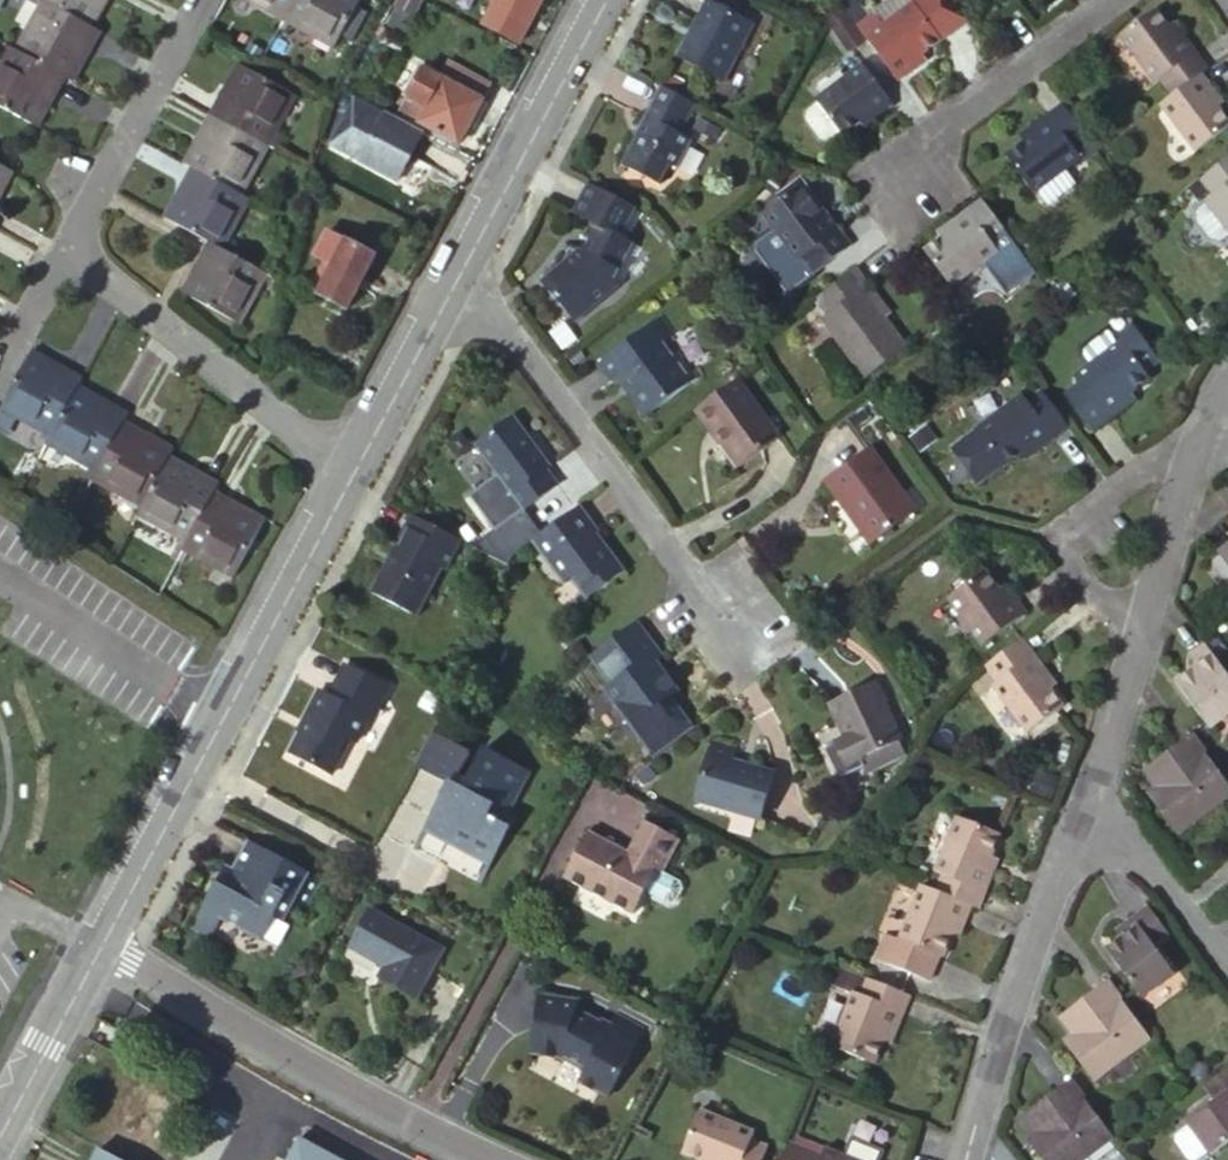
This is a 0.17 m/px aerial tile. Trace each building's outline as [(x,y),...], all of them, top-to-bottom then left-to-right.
[(43,13),(51,17),(81,33),(95,41),(117,0),(50,0),(43,13)] [(299,23),(311,0),(255,0),(299,23)] [(299,23),(342,45),(364,0),(311,0),(299,23)] [(480,21),(516,41),(540,0),(491,0),(480,21)] [(846,22),(884,70),(898,59),(903,65),(915,55),(911,49),(957,14),(946,0),(875,0),(846,22)] [(1160,67),(1173,84),(1191,71),(1201,64),(1169,18),(1155,1),(1119,26),(1153,73),(1160,67)] [(761,27),(717,3),(687,58),(730,81),(761,27)] [(1176,14),(1169,18),(1201,64),(1208,59),(1176,14)] [(82,94),(107,47),(95,41),(81,33),(51,17),(27,65),(36,70),(70,88),(82,94)] [(884,96),(854,53),(805,90),(808,93),(828,123),(830,126),(850,112),(855,117),(884,96)] [(898,59),(884,70),(888,76),(903,65),(898,59)] [(16,60),(0,91),(0,116),(19,126),(43,139),(70,88),(36,70),(27,65),(16,60)] [(1201,64),(1191,71),(1202,85),(1213,100),(1221,95),(1201,64)] [(447,77),(427,67),(411,96),(431,106),(423,120),(463,141),(486,98),(447,77)] [(268,160),(301,97),(283,87),(271,81),(248,69),(239,88),(215,133),(244,148),(268,160)] [(1162,93),(1152,100),(1189,146),(1227,119),(1213,100),(1202,85),(1191,71),(1173,84),(1162,93)] [(685,133),(699,105),(667,87),(651,118),(652,120),(628,164),(666,184),(677,164),(684,167),(697,140),(685,133)] [(808,93),(796,102),(795,110),(808,129),(817,131),(828,123),(808,93)] [(1059,105),(1053,98),(1036,111),(1013,128),(1019,136),(1061,107),(1059,105)] [(431,141),(366,105),(341,146),(406,181),(431,141)] [(1026,189),(1077,150),(1072,144),(1083,136),(1061,107),(1019,136),(998,151),(1026,189)] [(264,169),(268,160),(244,148),(215,133),(211,141),(190,182),(198,185),(204,189),(231,203),(243,209),(264,169)] [(1092,149),(1090,146),(1083,136),(1072,144),(1077,150),(1081,157),(1092,149)] [(1202,164),(1220,191),(1213,196),(1214,201),(1199,213),(1210,229),(1222,234),(1227,230),(1227,145),(1202,164)] [(18,187),(2,178),(0,177),(0,221),(18,187)] [(645,211),(585,178),(572,204),(588,213),(583,224),(586,227),(577,242),(563,235),(562,254),(551,275),(583,319),(625,288),(622,281),(643,246),(628,238),(645,211)] [(802,179),(763,205),(775,221),(757,235),(756,244),(787,287),(847,243),(821,206),(827,201),(811,179),(805,184),(802,179)] [(221,261),(232,267),(259,218),(243,209),(231,203),(204,189),(179,239),(189,245),(215,258),(221,261)] [(853,238),(827,201),(821,206),(847,243),(853,238)] [(994,219),(984,207),(950,232),(921,253),(950,288),(982,264),(1006,295),(1035,273),(1007,236),(994,219)] [(379,256),(333,233),(320,256),(327,260),(312,288),(349,308),(379,256)] [(869,277),(886,302),(894,296),(863,253),(850,263),(862,280),(869,277)] [(232,267),(221,261),(195,313),(250,343),(278,291),(247,275),(232,267)] [(850,263),(818,286),(830,303),(824,309),(865,364),(909,334),(886,302),(869,277),(862,280),(850,263)] [(665,318),(601,363),(615,383),(623,377),(650,414),(705,375),(689,352),(679,358),(668,342),(678,334),(665,318)] [(1090,368),(1076,379),(1080,385),(1065,397),(1092,433),(1133,402),(1129,395),(1148,381),(1145,374),(1158,364),(1130,327),(1116,338),(1121,344),(1090,368)] [(1084,350),(1082,358),(1090,368),(1121,344),(1116,338),(1110,330),(1084,350)] [(84,405),(89,396),(41,368),(38,375),(31,386),(23,401),(13,420),(61,449),(72,427),(84,405)] [(778,441),(736,385),(696,413),(710,433),(713,434),(740,469),(778,441)] [(1052,408),(1041,393),(1027,404),(1020,397),(975,431),(951,449),(978,487),(1002,469),(1004,470),(1023,457),(1065,426),(1052,408)] [(56,458),(105,485),(114,469),(129,443),(134,433),(84,405),(72,427),(61,449),(59,452),(56,458)] [(554,469),(515,417),(475,447),(498,478),(470,498),(497,534),(559,488),(552,479),(548,474),(554,469)] [(1065,426),(1023,457),(1028,462),(1070,434),(1065,426)] [(175,477),(179,469),(129,443),(114,469),(105,485),(101,492),(151,520),(157,509),(175,477)] [(870,454),(825,485),(850,517),(855,515),(877,543),(915,515),(870,454)] [(146,530),(191,555),(210,520),(215,511),(220,502),(175,477),(157,509),(151,520),(146,530)] [(459,568),(476,536),(423,509),(406,542),(409,544),(386,589),(431,613),(454,568),(459,568)] [(191,555),(187,561),(226,581),(231,584),(259,534),(238,523),(215,511),(210,520),(191,555)] [(597,536),(579,511),(572,516),(533,543),(563,585),(569,583),(586,603),(626,574),(597,536)] [(523,532),(506,543),(513,553),(529,541),(523,532)] [(987,564),(951,592),(988,641),(1024,613),(1004,584),(987,564)] [(1013,579),(1004,584),(1024,613),(1033,607),(1013,579)] [(668,657),(639,621),(591,659),(613,687),(603,695),(654,760),(694,729),(671,698),(681,690),(660,663),(668,657)] [(1227,709),(1227,657),(1224,652),(1210,633),(1191,649),(1199,658),(1177,675),(1214,720),(1227,709)] [(1025,636),(993,661),(1005,676),(1001,682),(1035,725),(1073,697),(1059,678),(1025,636)] [(393,683),(351,659),(336,691),(326,685),(313,707),(316,711),(296,749),(334,770),(352,736),(360,738),(373,712),(378,714),(393,683)] [(909,744),(878,680),(828,705),(845,740),(825,750),(842,784),(865,773),(868,779),(908,759),(902,747),(909,744)] [(1227,787),(1227,772),(1203,738),(1194,726),(1146,762),(1158,778),(1146,789),(1161,807),(1177,826),(1227,787)] [(478,753),(437,729),(419,761),(460,782),(455,795),(450,792),(419,843),(424,845),(434,828),(494,859),(483,878),(487,880),(516,825),(512,821),(541,772),(495,747),(477,780),(467,774),(478,753)] [(748,755),(710,735),(681,790),(761,831),(783,788),(746,769),(751,757),(748,755)] [(950,871),(942,892),(957,898),(971,904),(976,905),(996,854),(1004,831),(964,816),(944,866),(950,871)] [(687,838),(651,819),(633,850),(594,829),(568,874),(638,911),(663,868),(670,869),(687,838)] [(326,875),(254,836),(240,863),(235,861),(226,880),(220,878),(197,920),(216,930),(227,910),(246,920),(246,925),(265,934),(279,910),(288,915),(297,897),(310,904),(326,875)] [(1003,856),(996,854),(976,905),(984,909),(1003,856)] [(957,898),(942,892),(928,886),(916,917),(903,912),(892,938),(940,958),(943,960),(954,935),(958,934),(971,904),(957,898)] [(1122,931),(1106,944),(1142,992),(1178,966),(1156,937),(1171,926),(1149,898),(1116,923),(1122,931)] [(446,948),(374,909),(355,944),(389,962),(383,974),(420,995),(446,948)] [(940,958),(892,938),(882,963),(929,983),(940,958)] [(909,994),(874,980),(869,995),(861,993),(839,1045),(880,1063),(889,1045),(891,1041),(909,994)] [(1145,1023),(1113,980),(1066,1014),(1077,1030),(1068,1037),(1101,1078),(1155,1038),(1145,1023)] [(575,997),(539,992),(533,1025),(538,1026),(535,1046),(528,1045),(522,1071),(527,1073),(530,1054),(558,1057),(583,1071),(577,1082),(606,1096),(642,1027),(616,1013),(609,1027),(603,1023),(573,1009),(575,997)] [(918,998),(909,994),(891,1041),(898,1044),(918,998)] [(610,1010),(603,1023),(609,1027),(616,1013),(610,1010)] [(1208,1088),(1219,1103),(1186,1128),(1188,1130),(1176,1139),(1175,1146),(1186,1159),(1206,1159),(1210,1157),(1213,1159),(1227,1148),(1227,1073),(1208,1088)] [(1071,1076),(1027,1110),(1039,1127),(1028,1136),(1047,1159),(1075,1159),(1112,1132),(1103,1121),(1071,1076)] [(693,1159),(759,1159),(763,1151),(748,1143),(752,1132),(700,1110),(679,1155),(693,1159)] [(837,1159),(882,1159),(879,1153),(850,1142),(843,1146),(837,1159)] [(304,1145),(297,1159),(332,1159),(304,1145)] [(787,1147),(781,1159),(822,1159),(787,1147)]
